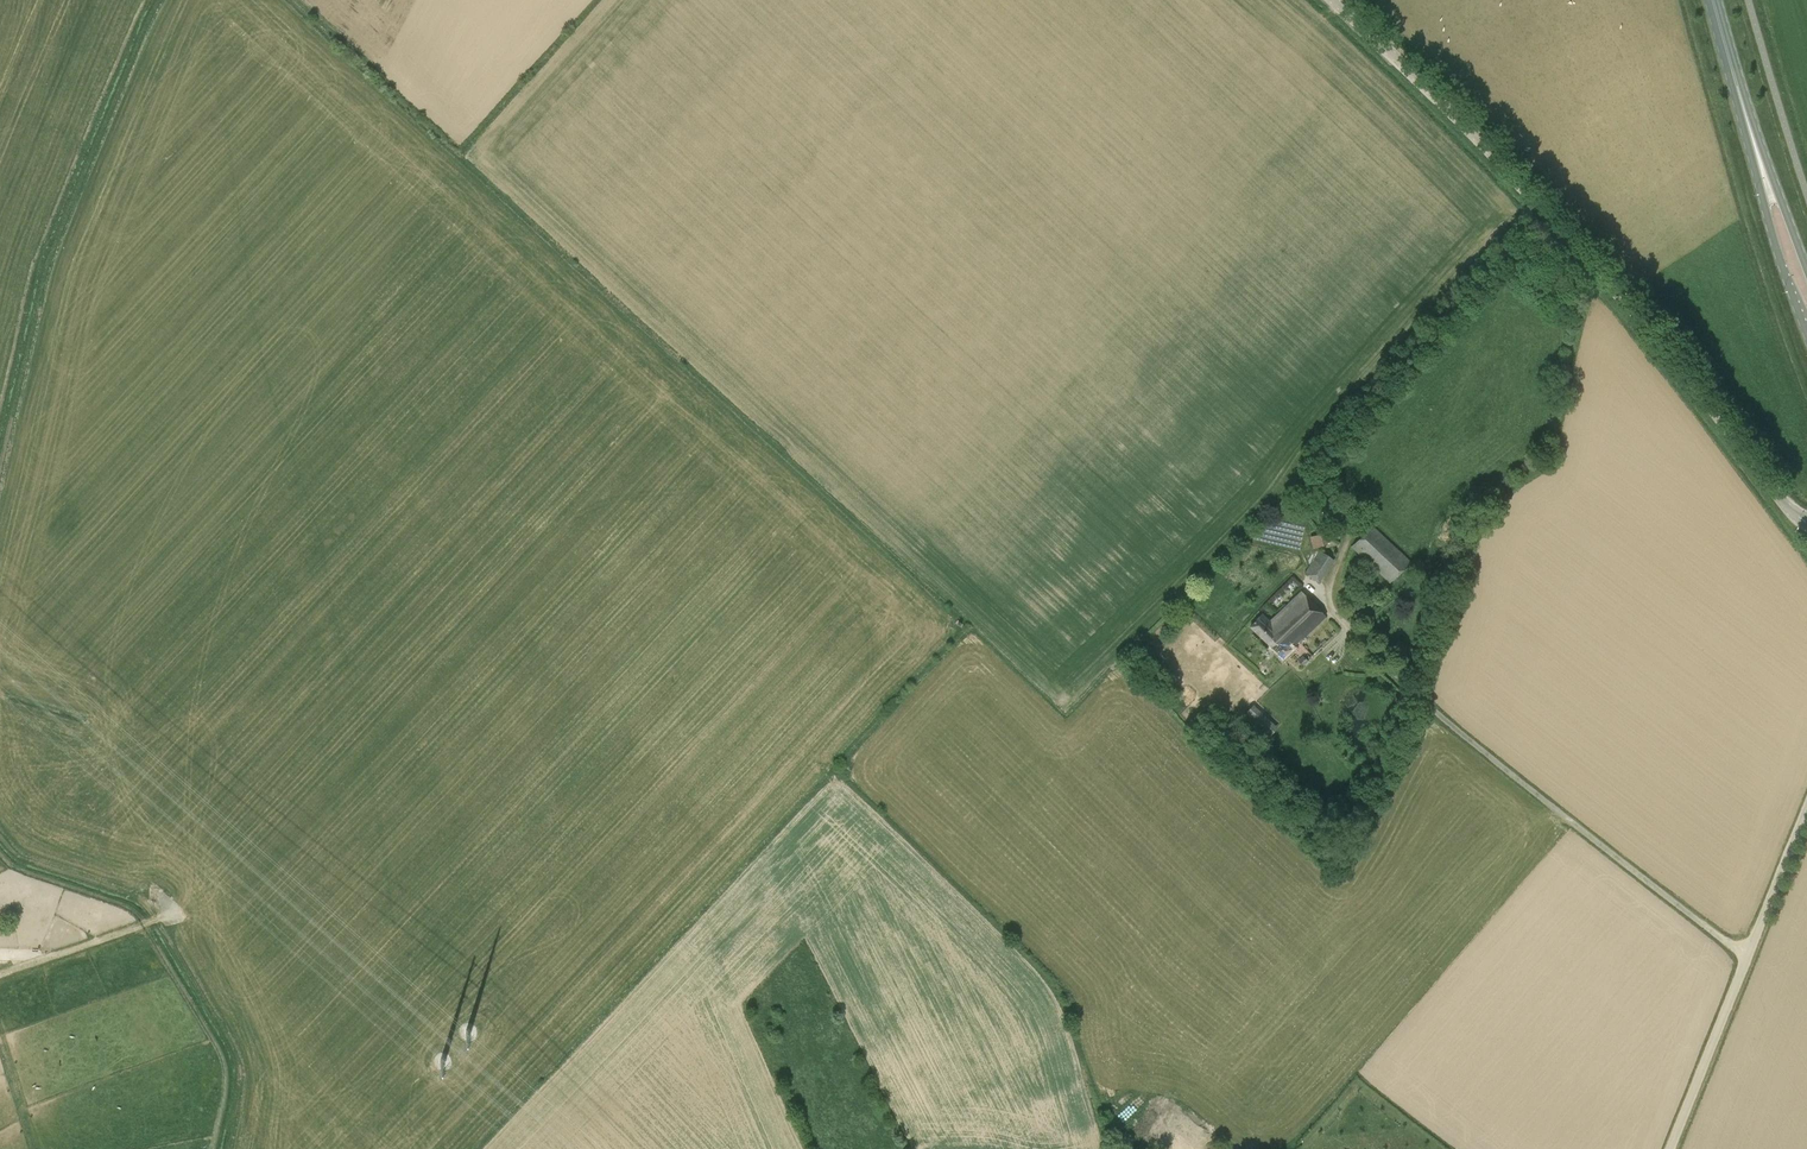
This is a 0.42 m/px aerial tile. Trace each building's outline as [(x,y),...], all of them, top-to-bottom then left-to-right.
[(1371,525),(1350,547),(1389,583),(1411,562),(1371,525)] [(1314,536),(1317,547),(1327,544),(1324,533),(1314,536)] [(1316,548),(1306,574),(1322,581),(1333,555),(1316,548)] [(1302,591),(1270,621),(1261,613),(1250,626),(1282,657),(1294,647),(1325,617),(1302,591)] [(1303,656),(1298,661),(1302,666),(1307,661),(1303,656)] [(1197,1134),(1182,1121),(1172,1132),(1187,1145),(1197,1134)]
